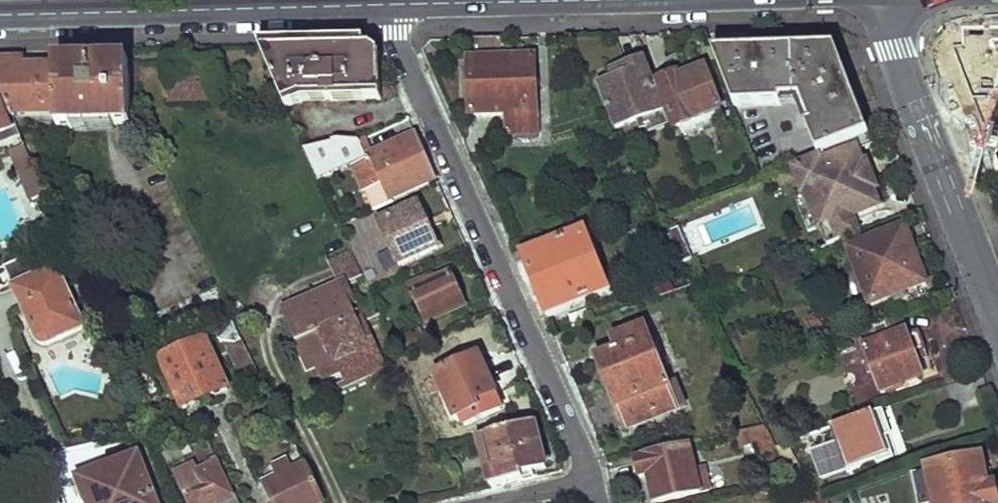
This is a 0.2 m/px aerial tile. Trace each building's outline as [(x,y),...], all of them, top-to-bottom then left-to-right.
[(470,61),(474,118),(508,116),(509,135),(539,133),(534,60),(508,61),(506,36),(490,36),(474,36),(474,61),(470,61)] [(986,38),(987,118),(997,118),(997,38),(986,38)] [(260,44),(289,107),(305,100),(389,101),(382,55),(372,47),(348,47),(348,41),(313,42),(260,44)] [(714,52),(737,107),(799,107),(818,154),(828,152),(870,134),(835,50),(714,52)] [(15,112),(59,110),(58,65),(19,66),(18,61),(0,61),(0,77),(15,112)] [(60,120),(61,125),(133,123),(128,62),(58,65),(59,110),(60,120)] [(169,62),(171,101),(222,100),(220,62),(169,62)] [(604,89),(620,130),(667,114),(650,63),(616,75),(619,83),(604,89)] [(661,82),(679,127),(721,110),(705,72),(683,79),(682,75),(661,82)] [(15,131),(1,97),(0,97),(0,137),(15,131)] [(59,110),(15,112),(19,122),(60,120),(59,110)] [(25,138),(22,129),(15,131),(0,137),(0,148),(25,138)] [(307,150),(320,178),(354,163),(366,191),(385,183),(392,198),(438,177),(428,154),(418,130),(373,150),(367,136),(360,139),(336,139),(335,144),(307,150)] [(809,193),(822,231),(880,208),(875,193),(878,191),(868,165),(864,167),(859,152),(874,145),(870,134),(828,152),(831,162),(828,164),(825,159),(797,169),(805,193),(809,193)] [(20,149),(41,200),(49,196),(28,145),(20,149)] [(874,145),(859,152),(864,167),(868,165),(881,160),(874,145)] [(380,220),(400,263),(438,246),(421,202),(380,220)] [(844,249),(869,312),(932,287),(907,224),(844,249)] [(524,255),(548,316),(609,292),(583,233),(524,255)] [(361,272),(351,250),(327,260),(338,283),(344,281),(361,272)] [(50,271),(40,251),(8,266),(18,287),(26,284),(43,322),(35,326),(43,344),(51,345),(73,334),(70,328),(84,321),(60,266),(50,271)] [(407,278),(425,317),(462,301),(447,267),(426,276),(424,270),(407,278)] [(305,338),(325,381),(345,371),(345,374),(378,358),(367,334),(361,337),(354,323),(344,299),(350,296),(344,281),(338,283),(289,306),(305,338)] [(26,284),(18,287),(35,326),(43,322),(26,284)] [(305,338),(289,306),(284,309),(299,340),(305,338)] [(861,348),(881,400),(928,381),(921,363),(928,360),(925,352),(928,351),(920,331),(910,335),(903,318),(874,329),(879,341),(861,348)] [(367,334),(361,320),(354,323),(361,337),(367,334)] [(70,328),(73,334),(86,326),(84,321),(70,328)] [(398,355),(425,343),(418,328),(391,341),(398,355)] [(631,434),(688,411),(679,387),(671,389),(648,331),(617,342),(622,354),(602,364),(631,434)] [(162,359),(183,407),(230,388),(209,338),(162,359)] [(436,376),(455,416),(472,409),(470,405),(496,394),(480,357),(436,376)] [(378,358),(345,374),(345,371),(325,381),(330,391),(349,382),(350,384),(383,369),(378,358)] [(810,453),(821,483),(876,462),(877,465),(894,459),(886,437),(891,435),(882,410),(833,428),(839,442),(810,453)] [(489,473),(492,489),(548,475),(536,422),(485,436),(488,454),(495,452),(498,469),(489,473)] [(739,432),(743,445),(757,442),(760,454),(780,449),(766,425),(739,432)] [(655,502),(662,502),(708,494),(703,472),(694,473),(690,449),(639,460),(643,480),(651,479),(655,502)] [(997,483),(992,485),(985,455),(923,468),(924,472),(912,474),(918,502),(997,502),(997,485),(997,483)] [(87,502),(159,502),(141,459),(79,481),(87,502)] [(191,502),(224,502),(236,498),(222,466),(210,470),(208,467),(182,480),(191,502)] [(272,502),(321,502),(304,467),(263,485),(272,502)] [(809,502),(828,502),(827,494),(809,501),(809,502)]
